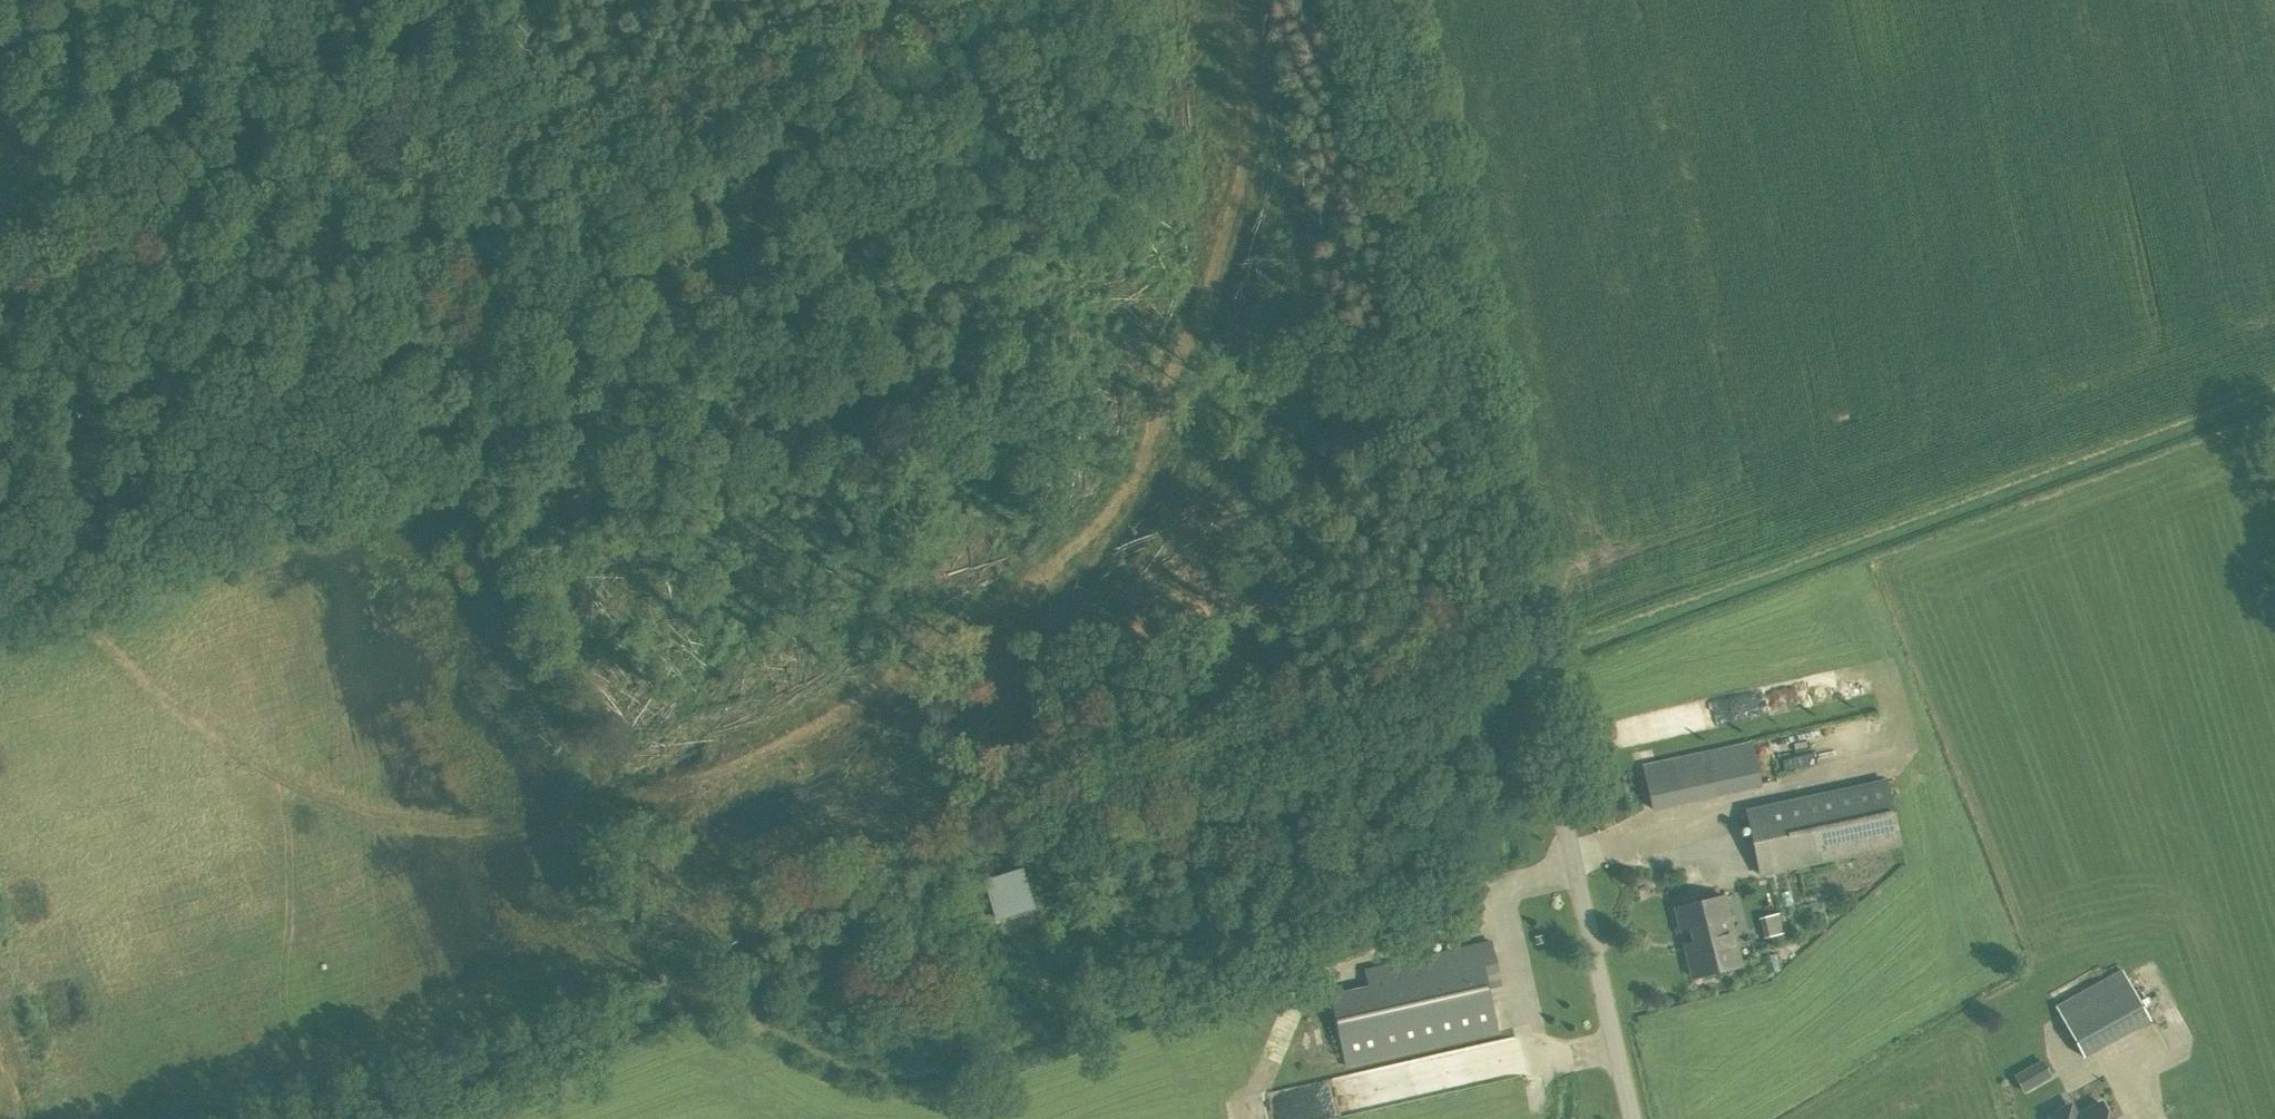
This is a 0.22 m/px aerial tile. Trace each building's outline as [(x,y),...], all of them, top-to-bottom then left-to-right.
[(1652,810),(1762,787),(1752,741),(1643,765),(1652,810)] [(1760,876),(1902,845),(1887,778),(1745,809),(1760,876)] [(999,906),(1031,896),(1022,869),(990,879),(999,906)] [(1742,965),(1725,896),(1676,909),(1682,931),(1690,929),(1696,953),(1687,955),(1693,977),(1742,965)] [(1764,939),(1784,933),(1779,913),(1759,918),(1764,939)] [(1501,984),(1491,941),(1479,943),(1479,942),(1365,968),(1368,986),(1329,994),(1345,1068),(1500,1033),(1489,987),(1501,984)] [(2084,1058),(2151,1020),(2122,968),(2055,1006),(2084,1058)] [(1335,1030),(1277,1043),(1284,1076),(1343,1062),(1335,1030)] [(2042,1061),(2016,1076),(2025,1093),(2051,1078),(2042,1061)] [(2071,1118),(2109,1118),(2102,1104),(2071,1118)]
